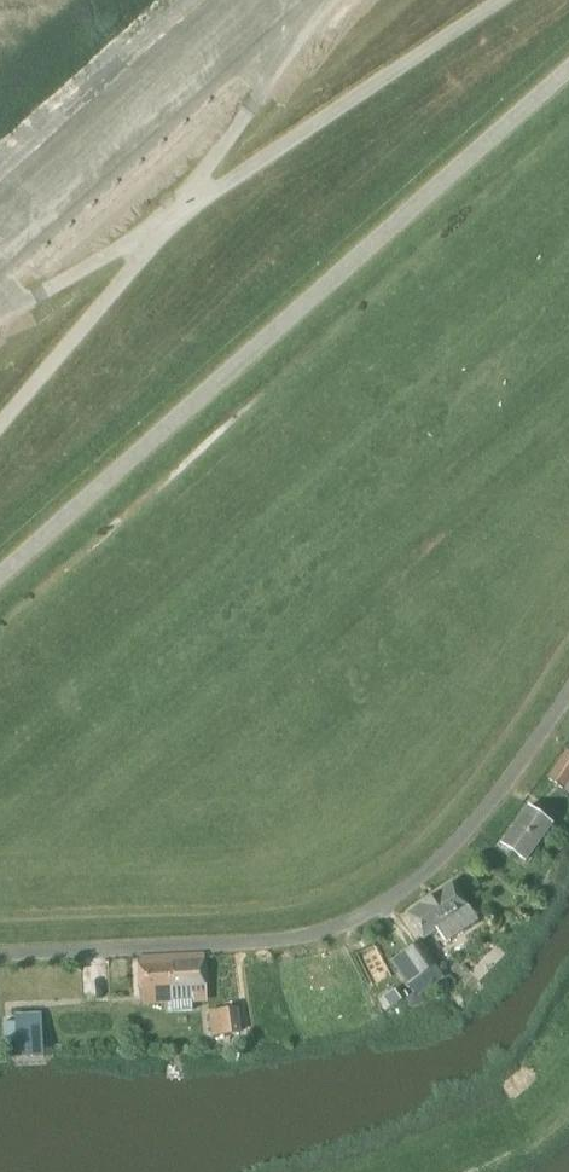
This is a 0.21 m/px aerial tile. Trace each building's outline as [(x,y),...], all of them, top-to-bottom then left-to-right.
[(568,748),(548,778),(568,793),(568,749),(568,748)] [(526,860),(552,823),(528,806),(502,844),(526,860)] [(408,914),(424,938),(436,929),(445,942),(478,920),(452,882),(408,914)] [(420,941),(405,951),(392,960),(408,984),(422,975),(422,974),(430,986),(444,977),(438,967),(439,966),(421,940),(420,941)] [(206,960),(205,955),(205,953),(138,956),(140,989),(150,988),(151,995),(207,992),(207,986),(206,960)] [(394,989),(382,997),(389,1007),(401,999),(394,989)] [(238,1008),(209,1012),(212,1036),(241,1033),(238,1008)] [(16,1021),(2,1022),(3,1044),(17,1043),(17,1058),(44,1057),(42,1013),(15,1014),(16,1021)]
